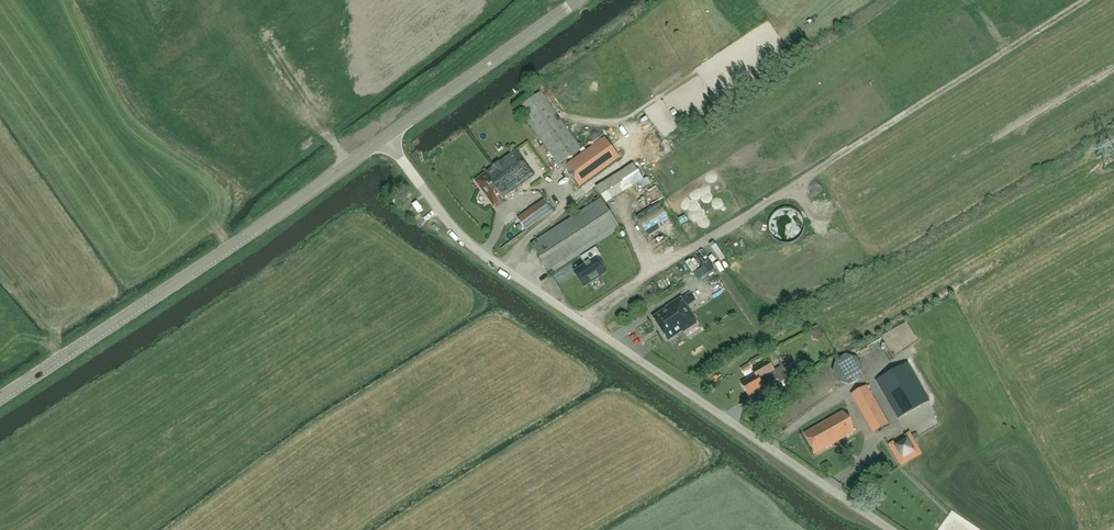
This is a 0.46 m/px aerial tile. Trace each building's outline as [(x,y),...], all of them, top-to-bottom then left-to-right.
[(561,87),(575,79),(570,71),(556,80),(561,87)] [(560,165),(582,149),(541,92),(518,108),(560,165)] [(495,206),(546,168),(528,143),(476,181),(495,206)] [(593,148),(556,176),(570,195),(607,167),(593,148)] [(645,180),(634,163),(596,187),(607,203),(637,185),(640,191),(651,183),(648,178),(645,180)] [(647,200),(656,197),(655,192),(646,194),(647,200)] [(551,273),(620,228),(601,199),(532,244),(551,273)] [(527,230),(553,211),(544,200),(519,219),(527,230)] [(649,236),(660,229),(657,225),(668,217),(659,202),(637,217),(649,236)] [(770,224),(770,227),(770,229),(770,231),(772,235),(773,237),(776,240),(778,242),(782,243),(784,244),(789,244),(791,243),(795,242),(797,240),(800,237),(801,235),(803,231),(803,229),(803,224),(803,222),(801,218),(800,216),(797,213),(795,212),(791,210),(789,210),(784,210),(782,210),(778,212),(776,213),(773,216),(772,218),(770,222),(770,224)] [(606,273),(597,258),(602,255),(596,248),(585,255),(589,263),(586,265),(575,272),(584,287),(606,273)] [(654,282),(646,287),(653,298),(667,290),(661,281),(655,284),(654,282)] [(681,298),(686,305),(694,300),(689,292),(681,298)] [(683,332),(698,323),(681,298),(667,307),(668,308),(653,318),(668,341),(682,331),(683,332)] [(817,327),(809,331),(814,339),(816,338),(817,341),(823,337),(817,327)] [(847,383),(849,383),(852,383),(854,382),(856,381),(858,379),(860,378),(861,376),(862,373),(862,371),(862,369),(862,367),(862,365),(861,363),(860,361),(858,359),(856,357),(854,356),(852,356),(849,355),(847,355),(845,356),(843,356),(841,357),(839,359),(837,361),(836,363),(835,365),(835,367),(834,369),(835,371),(835,373),(836,376),(837,378),(839,379),(841,381),(843,382),(845,383),(847,383)] [(756,375),(742,383),(749,396),(778,379),(783,387),(795,380),(786,364),(775,370),(769,360),(753,369),(756,375)] [(930,401),(908,363),(876,381),(899,419),(930,401)] [(891,424),(869,385),(853,394),(876,432),(891,424)] [(816,454),(853,432),(843,412),(804,434),(816,454)] [(906,434),(916,451),(904,458),(894,441),(890,444),(902,465),(923,453),(910,431),(906,434)] [(988,523),(999,516),(994,507),(983,513),(988,523)]
